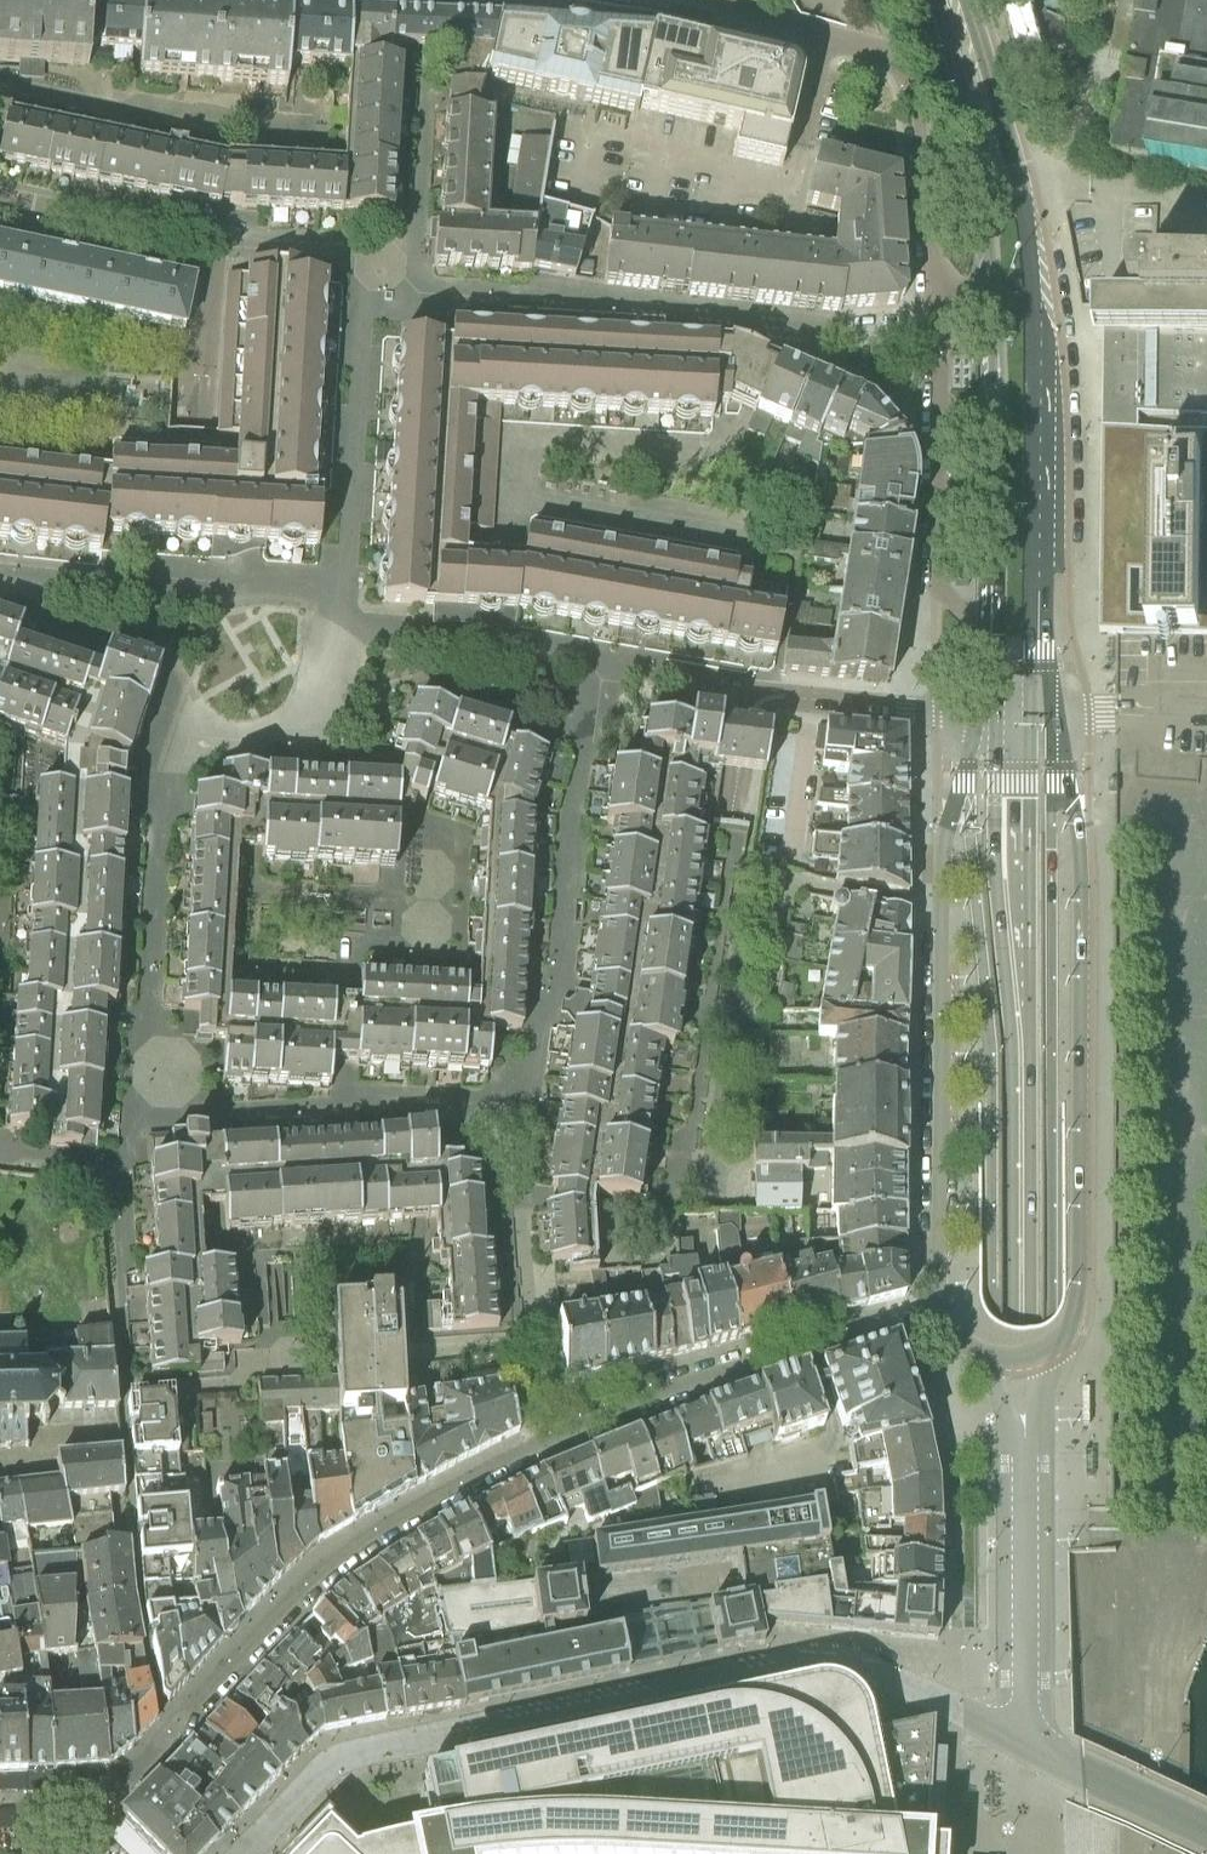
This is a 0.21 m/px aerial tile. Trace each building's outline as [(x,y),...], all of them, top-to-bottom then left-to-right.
[(90,46),(93,0),(0,0),(0,59),(89,65),(90,46)] [(141,49),(143,0),(93,0),(90,46),(114,48),(141,49)] [(230,83),(262,85),(288,87),(289,66),(289,63),(292,8),(266,6),(234,4),(208,2),(181,1),(172,0),(143,0),(141,49),(139,77),(177,80),(204,81),(230,83)] [(445,6),(502,10),(502,0),(445,0),(445,6)] [(1116,161),(1165,169),(1206,177),(1206,0),(1145,0),(1116,161)] [(350,68),(350,61),(353,12),(323,10),(292,8),(289,63),(320,66),(350,68)] [(1035,9),(1008,17),(1021,64),(1048,56),(1035,9)] [(392,63),(393,45),(395,15),(353,12),(350,61),(392,63)] [(431,47),(456,49),(453,87),(451,87),(449,114),(478,115),(479,103),(483,90),(498,21),(457,19),(433,17),(423,17),(395,15),(393,45),(422,47),(431,47)] [(638,112),(639,105),(655,31),(498,21),(483,90),(488,78),(533,88),(638,112)] [(655,31),(639,105),(657,109),(656,110),(739,129),(733,154),(783,165),(802,82),(802,79),(802,75),(801,72),(799,69),(797,66),(795,64),(792,62),(789,61),(655,31)] [(344,162),(395,165),(400,88),(401,64),(392,63),(350,61),(350,68),(349,85),(343,85),(342,98),(349,98),(348,110),(341,110),(340,123),(347,123),(346,135),(340,135),(339,147),(345,148),(344,162)] [(26,168),(36,118),(37,112),(24,109),(23,115),(0,111),(0,133),(4,134),(0,156),(0,162),(26,168)] [(26,168),(50,172),(60,123),(61,117),(48,114),(47,120),(36,118),(26,168)] [(448,140),(492,143),(494,116),(478,115),(449,114),(447,114),(446,126),(448,126),(448,140)] [(74,177),(84,128),(85,122),(73,119),(72,125),(60,123),(50,172),(74,177)] [(74,177),(99,182),(109,133),(110,127),(97,124),(96,130),(84,128),(74,177)] [(99,182),(123,187),(133,138),(134,132),(121,129),(120,135),(109,133),(99,182)] [(123,187),(147,192),(157,143),(158,137),(145,134),(144,140),(133,138),(123,187)] [(538,213),(541,203),(551,141),(533,138),(523,136),(511,208),(533,212),(538,213)] [(147,192),(172,197),(183,142),(170,139),(168,145),(157,143),(147,192)] [(446,166),(491,169),(492,143),(448,140),(445,140),(444,152),(447,152),(446,166)] [(172,197),(196,202),(206,153),(207,147),(183,142),(172,197)] [(270,209),(272,158),(273,152),(245,150),(245,156),(244,167),(229,166),(221,164),(217,167),(210,199),(219,201),(218,207),(218,208),(220,208),(221,204),(242,206),(241,206),(241,207),(270,209)] [(294,210),(297,160),(297,153),(284,152),(284,159),(272,158),(270,209),(294,210)] [(205,204),(218,207),(219,201),(210,199),(217,167),(221,164),(229,166),(244,167),(245,156),(228,155),(228,158),(215,155),(206,153),(196,202),(205,204)] [(904,256),(902,238),(898,176),(854,165),(855,163),(818,153),(805,203),(838,212),(835,253),(611,227),(605,285),(687,293),(687,295),(829,311),(841,312),(841,309),(897,305),(906,296),(902,256),(904,256)] [(319,212),(321,161),(322,155),(309,154),(309,160),(297,160),(294,210),(319,212)] [(321,161),(319,212),(343,213),(343,212),(392,215),(395,165),(344,162),(321,161)] [(444,192),(489,195),(491,169),(446,166),(443,166),(443,178),(445,178),(444,192)] [(470,221),(488,222),(489,195),(444,192),(442,192),(441,204),(444,204),(443,220),(470,221)] [(541,203),(531,270),(575,278),(592,218),(548,205),(541,203)] [(460,268),(467,269),(470,221),(443,220),(442,227),(437,227),(434,267),(447,267),(447,265),(461,266),(460,268)] [(499,271),(499,268),(502,223),(488,222),(470,221),(467,269),(473,269),(473,266),(487,267),(487,270),(499,271)] [(531,273),(531,270),(536,225),(502,223),(499,268),(513,269),(513,272),(531,273)] [(12,294),(22,246),(0,241),(0,291),(12,294)] [(12,294),(99,312),(109,264),(22,246),(12,294)] [(1172,246),(1162,246),(1162,260),(1172,260),(1172,246)] [(582,262),(581,275),(593,276),(594,264),(582,262)] [(99,312),(142,321),(185,330),(195,282),(109,264),(99,312)] [(1206,415),(1206,270),(1134,269),(1131,279),(1131,289),(1135,297),(1145,298),(1145,306),(1127,305),(1127,330),(1104,330),(1104,347),(1103,422),(1201,423),(1202,414),(1206,415)] [(317,437),(319,411),(320,385),(322,359),(323,333),(325,307),(327,280),(249,276),(228,274),(227,301),(225,327),(224,353),(222,379),(220,405),(219,431),(219,434),(239,435),(238,459),(237,462),(226,461),(212,460),(187,459),(162,457),(137,456),(112,454),(111,472),(83,469),(55,465),(27,462),(0,459),(0,538),(18,540),(46,543),(75,546),(103,549),(105,532),(133,534),(158,535),(183,537),(208,538),(213,539),(212,558),(222,559),(226,559),(228,540),(233,540),(238,540),(262,542),(291,543),(320,545),(321,524),(323,490),(314,489),(315,463),(317,437)] [(516,626),(518,608),(543,613),(569,617),(594,622),(620,626),(646,631),(671,636),(697,640),(723,645),(749,650),(776,654),(779,636),(784,607),(758,602),(747,600),(751,579),(737,577),(738,568),(711,563),(685,559),(659,554),(634,550),(608,545),(583,540),(557,536),(531,531),(529,531),(524,556),(489,554),(477,553),(465,552),(467,528),(492,529),(494,503),(495,476),(497,449),(499,422),(500,405),(502,405),(555,408),(608,411),(660,415),(713,418),(714,403),(729,404),(729,402),(753,413),(754,411),(778,360),(751,348),(730,340),(730,341),(717,340),(665,336),(612,333),(559,330),(508,327),(509,307),(495,306),(494,326),(480,325),(471,325),(454,323),(452,341),(400,337),(399,363),(397,389),(396,415),(394,442),(392,470),(391,496),(389,523),(387,550),(386,576),(384,602),(437,605),(436,612),(441,618),(461,619),(465,619),(468,620),(473,615),(474,607),(500,609),(502,609),(501,625),(516,626)] [(785,440),(785,439),(812,375),(780,361),(778,360),(754,411),(756,412),(769,417),(766,438),(785,440)] [(819,464),(822,446),(816,444),(841,387),(812,375),(785,439),(800,446),(795,457),(817,467),(818,464),(819,464)] [(843,445),(863,445),(874,443),(902,436),(873,402),(841,387),(816,444),(822,446),(843,445)] [(1103,422),(1101,633),(1206,634),(1206,415),(1202,414),(1201,423),(1103,422)] [(863,445),(854,502),(848,501),(850,489),(826,485),(829,466),(820,464),(813,507),(845,513),(845,517),(853,518),(855,519),(855,517),(864,518),(864,520),(893,524),(894,516),(909,518),(912,497),(916,498),(915,499),(917,500),(919,488),(919,481),(918,473),(917,465),(914,456),(912,451),(907,441),(905,442),(906,444),(903,445),(900,439),(903,438),(902,436),(874,443),(863,445)] [(805,551),(905,566),(911,527),(893,524),(864,520),(864,518),(855,517),(855,519),(853,518),(848,549),(817,544),(820,528),(807,526),(804,544),(806,544),(805,551)] [(833,635),(893,644),(905,566),(805,551),(804,559),(845,565),(833,635)] [(28,973),(27,990),(25,990),(24,997),(18,997),(18,999),(17,1016),(14,1016),(13,1024),(15,1025),(14,1042),(12,1042),(12,1051),(14,1051),(13,1068),(11,1068),(10,1075),(10,1085),(12,1086),(11,1099),(10,1120),(8,1120),(7,1129),(9,1129),(9,1130),(50,1133),(51,1133),(51,1146),(97,1149),(98,1134),(101,1134),(101,1125),(98,1125),(99,1108),(102,1108),(103,1104),(103,1099),(100,1099),(101,1080),(102,1064),(105,1064),(105,1055),(106,1047),(103,1047),(104,1029),(105,1012),(108,1012),(108,1005),(116,1005),(116,1004),(118,1004),(119,995),(116,995),(117,978),(118,960),(121,960),(121,952),(119,951),(120,933),(122,933),(123,923),(123,916),(120,915),(121,898),(124,898),(125,889),(121,889),(122,872),(126,872),(126,863),(124,863),(125,846),(127,846),(128,837),(124,837),(125,821),(126,821),(126,818),(126,815),(116,815),(116,805),(117,797),(117,794),(128,795),(128,792),(124,792),(124,788),(125,767),(125,766),(127,760),(128,759),(135,740),(144,710),(147,710),(160,668),(117,654),(98,648),(73,641),(49,633),(39,630),(41,624),(24,618),(22,618),(22,620),(14,617),(13,621),(0,616),(0,728),(41,741),(64,748),(64,755),(63,763),(61,802),(61,805),(38,804),(38,813),(38,815),(35,814),(34,823),(37,823),(36,839),(36,841),(33,841),(33,849),(35,850),(34,866),(34,867),(32,867),(31,875),(34,876),(33,892),(32,911),(29,911),(29,919),(31,919),(30,937),(28,937),(27,946),(27,955),(29,955),(28,973)] [(893,644),(833,635),(831,649),(786,644),(782,672),(888,683),(893,644)] [(401,1064),(401,1067),(409,1068),(409,1065),(410,1065),(427,1066),(427,1069),(436,1069),(444,1070),(444,1067),(464,1068),(479,1069),(479,1072),(487,1072),(487,1069),(489,1069),(492,1027),(521,1029),(523,1000),(499,999),(501,972),(524,973),(528,974),(528,966),(525,965),(526,948),(526,947),(529,948),(530,939),(526,939),(527,922),(527,921),(531,922),(531,913),(528,913),(529,896),(529,895),(532,895),(533,887),(529,887),(531,868),(532,852),(535,852),(535,844),(536,835),(533,834),(534,815),(530,815),(530,805),(536,788),(539,789),(541,781),(538,780),(543,763),(546,764),(549,756),(546,755),(546,753),(506,741),(510,726),(509,725),(510,722),(502,720),(501,723),(485,718),(467,713),(468,710),(460,707),(459,710),(457,710),(457,712),(416,700),(416,702),(413,701),(410,709),(413,710),(408,727),(403,744),(400,743),(398,751),(401,752),(400,753),(406,755),(399,778),(392,778),(374,777),(356,776),(356,772),(347,772),(339,771),(339,774),(321,773),(304,772),(304,769),(295,769),(287,768),(286,771),(268,770),(267,773),(225,771),(224,789),(221,789),(220,796),(197,795),(196,796),(196,810),(195,823),(192,823),(191,831),(194,832),(193,850),(192,867),(189,866),(189,874),(192,875),(191,893),(188,892),(187,901),(187,910),(190,910),(189,928),(188,945),(185,945),(184,954),(184,963),(187,963),(186,981),(183,981),(182,989),(185,989),(184,1008),(200,1009),(199,1036),(206,1037),(226,1038),(223,1080),(242,1081),(242,1084),(250,1085),(250,1081),(268,1082),(268,1086),(269,1086),(277,1086),(285,1087),(285,1083),(303,1085),(320,1086),(320,1089),(329,1089),(329,1086),(331,1086),(332,1060),(357,1062),(358,1062),(358,1065),(366,1065),(366,1062),(384,1063),(401,1064)] [(574,997),(570,1002),(568,1003),(567,1008),(566,1015),(575,1024),(574,1029),(571,1029),(570,1033),(570,1037),(573,1038),(570,1057),(568,1072),(565,1072),(563,1080),(562,1089),(565,1089),(563,1108),(560,1124),(557,1124),(557,1128),(556,1133),(559,1133),(557,1150),(554,1150),(552,1158),(551,1167),(554,1167),(552,1186),(557,1187),(557,1192),(557,1198),(556,1206),(548,1207),(550,1226),(546,1226),(547,1234),(548,1243),(551,1243),(552,1262),(569,1260),(570,1273),(577,1273),(592,1272),(598,1271),(597,1259),(603,1258),(602,1245),(596,1245),(595,1231),(594,1217),(600,1217),(599,1203),(593,1203),(595,1192),(638,1198),(638,1197),(642,1197),(643,1189),(640,1188),(642,1171),(644,1154),(648,1154),(649,1145),(646,1145),(646,1141),(648,1128),(651,1128),(652,1120),(654,1111),(651,1111),(653,1093),(656,1076),(659,1076),(660,1070),(661,1059),(658,1059),(660,1046),(660,1043),(673,1044),(676,1026),(679,1026),(680,1018),(677,1017),(679,1007),(679,1001),(683,1002),(684,992),(685,982),(682,982),(684,966),(687,947),(690,947),(692,939),(688,938),(691,921),(694,921),(695,913),(696,904),(693,904),(696,886),(699,887),(700,883),(700,878),(697,878),(699,861),(703,861),(703,857),(704,852),(701,852),(703,833),(693,832),(695,816),(699,816),(700,808),(701,799),(698,799),(702,769),(713,771),(720,772),(721,768),(740,770),(747,771),(765,774),(765,773),(781,775),(783,763),(767,760),(772,730),(755,727),(747,726),(737,725),(721,722),(722,715),(693,711),(691,727),(648,721),(648,722),(644,722),(643,730),(646,731),(643,748),(641,766),(638,765),(637,772),(614,769),(614,770),(610,770),(609,778),(612,779),(610,796),(607,814),(604,813),(603,819),(603,822),(606,822),(606,824),(613,825),(612,832),(615,832),(613,844),(613,849),(609,849),(608,858),(611,858),(610,870),(609,875),(606,875),(605,883),(608,884),(605,900),(603,919),(600,918),(598,927),(602,927),(599,945),(596,944),(595,953),(593,961),(597,962),(594,979),(593,989),(592,994),(575,991),(574,997)] [(849,765),(905,772),(904,734),(878,731),(852,729),(851,748),(850,757),(849,765)] [(844,793),(906,801),(905,772),(849,765),(850,757),(824,755),(822,770),(846,773),(844,793)] [(1118,780),(1116,780),(1110,780),(1110,795),(1116,795),(1118,795),(1118,780)] [(846,838),(907,846),(906,801),(844,793),(820,791),(818,805),(845,809),(846,838)] [(907,846),(846,838),(839,838),(815,835),(813,857),(838,861),(835,882),(907,896),(907,846)] [(867,948),(907,949),(908,913),(837,899),(831,903),(830,910),(834,916),(835,916),(834,922),(864,929),(864,940),(867,941),(867,948)] [(831,942),(826,969),(820,1010),(905,1017),(906,981),(907,949),(867,948),(867,941),(864,940),(864,929),(834,922),(830,942),(831,942)] [(788,936),(802,939),(804,927),(790,924),(788,936)] [(808,957),(800,955),(803,939),(802,939),(788,936),(786,947),(785,946),(782,962),(806,966),(808,957)] [(777,1011),(792,1012),(796,987),(782,984),(777,1011)] [(834,1038),(904,1038),(905,1017),(820,1010),(817,1010),(817,1037),(834,1038)] [(833,1083),(903,1087),(904,1038),(834,1038),(833,1083)] [(904,1161),(904,1117),(903,1087),(833,1083),(832,1114),(829,1143),(829,1156),(831,1156),(904,1161)] [(157,1268),(144,1269),(152,1376),(224,1371),(223,1356),(198,1357),(197,1347),(241,1344),(241,1343),(238,1291),(236,1263),(211,1264),(211,1255),(204,1255),(202,1225),(209,1225),(208,1213),(201,1213),(200,1204),(209,1203),(209,1205),(214,1205),(224,1204),(225,1204),(227,1232),(413,1220),(428,1219),(437,1218),(437,1223),(438,1240),(432,1241),(432,1251),(433,1253),(440,1252),(441,1262),(447,1262),(448,1276),(449,1292),(443,1292),(443,1304),(450,1304),(452,1331),(499,1327),(493,1246),(486,1247),(484,1220),(481,1168),(462,1169),(462,1156),(436,1158),(435,1146),(434,1127),(431,1127),(407,1128),(224,1141),(220,1141),(220,1143),(219,1143),(205,1144),(204,1134),(203,1134),(200,1134),(195,1134),(190,1135),(185,1135),(170,1136),(171,1138),(158,1139),(152,1149),(153,1164),(150,1164),(157,1268)] [(829,1143),(755,1143),(755,1169),(805,1170),(805,1156),(829,1156),(829,1143)] [(831,1184),(904,1184),(904,1161),(831,1156),(831,1184)] [(762,1212),(794,1212),(795,1176),(755,1175),(755,1214),(762,1212)] [(831,1213),(904,1210),(904,1184),(831,1184),(831,1213)] [(837,1243),(904,1239),(904,1210),(831,1213),(806,1212),(807,1246),(837,1241),(837,1243)] [(752,1337),(791,1326),(778,1262),(777,1253),(750,1260),(751,1266),(743,1268),(738,1233),(731,1226),(714,1229),(716,1262),(717,1262),(719,1268),(721,1267),(738,1340),(752,1337)] [(857,1268),(904,1264),(904,1239),(837,1243),(839,1266),(831,1268),(857,1268)] [(721,1267),(719,1268),(700,1270),(700,1274),(697,1275),(694,1259),(691,1260),(690,1242),(677,1243),(678,1260),(667,1262),(668,1270),(661,1271),(662,1278),(680,1275),(681,1285),(700,1282),(708,1347),(738,1340),(721,1267)] [(791,1326),(867,1306),(857,1268),(831,1268),(830,1262),(811,1266),(810,1259),(795,1262),(797,1270),(789,1271),(788,1260),(778,1262),(791,1326)] [(857,1268),(867,1306),(905,1296),(904,1264),(857,1268)] [(592,1272),(592,1286),(595,1310),(612,1307),(605,1271),(598,1271),(592,1272)] [(672,1357),(662,1278),(661,1271),(641,1273),(644,1302),(653,1362),(672,1357)] [(592,1286),(592,1272),(577,1273),(570,1273),(555,1275),(557,1287),(592,1286)] [(690,1352),(681,1285),(680,1275),(662,1278),(672,1357),(690,1352)] [(690,1352),(708,1347),(700,1282),(681,1285),(690,1352)] [(414,1488),(404,1399),(402,1362),(400,1362),(394,1324),(396,1324),(393,1305),(391,1305),(390,1293),(370,1294),(370,1306),(363,1307),(363,1301),(341,1302),(337,1327),(340,1327),(340,1365),(337,1365),(338,1379),(340,1411),(340,1438),(342,1452),(343,1460),(353,1522),(381,1506),(414,1488)] [(644,1302),(612,1307),(595,1310),(595,1312),(600,1347),(604,1375),(653,1362),(644,1302)] [(604,1375),(600,1347),(595,1312),(559,1316),(562,1352),(565,1386),(604,1375)] [(65,1404),(63,1409),(119,1408),(111,1329),(76,1332),(63,1334),(65,1348),(25,1349),(26,1370),(41,1370),(43,1364),(46,1365),(47,1366),(44,1372),(55,1383),(62,1380),(64,1385),(58,1387),(58,1402),(65,1404)] [(63,1409),(65,1404),(58,1402),(58,1387),(64,1385),(62,1380),(55,1383),(44,1372),(47,1366),(46,1365),(43,1364),(41,1370),(26,1370),(25,1349),(25,1344),(28,1341),(26,1339),(23,1342),(6,1342),(6,1338),(2,1338),(2,1342),(0,1342),(0,1447),(7,1447),(7,1450),(10,1450),(10,1447),(25,1446),(27,1450),(30,1448),(28,1445),(27,1420),(42,1419),(45,1426),(49,1425),(46,1418),(57,1406),(63,1409)] [(880,1443),(927,1432),(898,1339),(822,1364),(843,1427),(852,1424),(858,1446),(880,1443)] [(760,1385),(773,1420),(776,1430),(773,1431),(777,1442),(825,1426),(806,1369),(760,1385)] [(321,1411),(340,1411),(338,1379),(259,1382),(260,1408),(261,1431),(283,1429),(283,1407),(300,1407),(300,1411),(321,1411)] [(466,1389),(475,1455),(519,1432),(511,1403),(508,1382),(466,1389)] [(707,1403),(722,1438),(730,1461),(745,1457),(740,1441),(773,1431),(776,1430),(773,1420),(760,1385),(707,1403)] [(454,1464),(475,1455),(466,1389),(442,1394),(445,1414),(426,1417),(423,1396),(404,1399),(414,1488),(455,1466),(454,1464)] [(132,1455),(179,1452),(175,1406),(172,1406),(172,1399),(128,1403),(132,1455)] [(730,1461),(722,1438),(707,1403),(675,1417),(686,1451),(707,1444),(714,1466),(730,1461)] [(302,1557),(318,1542),(309,1498),(307,1463),(300,1411),(300,1407),(283,1407),(283,1429),(284,1455),(294,1539),(302,1557)] [(318,1542),(353,1522),(343,1460),(323,1461),(321,1411),(300,1411),(307,1463),(309,1498),(318,1542)] [(693,1471),(686,1451),(675,1417),(640,1431),(655,1467),(658,1477),(653,1480),(654,1488),(674,1479),(693,1471)] [(284,1455),(283,1429),(261,1431),(262,1454),(265,1481),(272,1539),(282,1575),(302,1557),(294,1539),(284,1455)] [(658,1477),(655,1467),(640,1431),(592,1451),(604,1486),(608,1502),(629,1493),(631,1496),(654,1488),(653,1480),(658,1477)] [(890,1490),(937,1482),(927,1432),(880,1443),(858,1446),(850,1447),(854,1475),(834,1477),(837,1496),(857,1493),(869,1492),(865,1470),(885,1468),(890,1490)] [(104,1543),(115,1542),(111,1496),(125,1494),(122,1453),(122,1450),(90,1452),(57,1455),(59,1477),(61,1477),(71,1526),(75,1551),(80,1551),(105,1549),(104,1543)] [(543,1470),(565,1515),(582,1508),(588,1524),(610,1516),(610,1518),(624,1512),(628,1522),(658,1513),(654,1488),(631,1496),(629,1493),(608,1502),(604,1486),(592,1451),(543,1470)] [(134,1480),(181,1477),(179,1452),(132,1455),(134,1480)] [(567,1521),(565,1515),(543,1470),(533,1475),(519,1483),(544,1530),(552,1526),(567,1521)] [(19,1483),(27,1530),(52,1528),(71,1526),(61,1477),(59,1477),(40,1480),(19,1483)] [(137,1508),(188,1504),(185,1477),(181,1477),(134,1480),(137,1508)] [(242,1617),(282,1575),(272,1539),(265,1481),(219,1486),(224,1528),(220,1528),(236,1609),(242,1617)] [(890,1524),(940,1524),(938,1482),(937,1482),(890,1490),(869,1492),(857,1493),(860,1515),(861,1533),(879,1531),(890,1531),(890,1524)] [(30,1542),(27,1530),(19,1483),(0,1485),(0,1524),(1,1528),(1,1540),(5,1539),(6,1547),(21,1544),(30,1542)] [(465,1512),(488,1553),(501,1547),(494,1531),(506,1525),(515,1542),(544,1530),(519,1483),(465,1512)] [(729,1517),(636,1532),(593,1538),(598,1574),(603,1574),(604,1576),(605,1576),(605,1573),(621,1571),(622,1574),(624,1574),(623,1571),(639,1569),(639,1572),(642,1571),(641,1569),(649,1568),(650,1570),(652,1570),(651,1567),(667,1565),(667,1568),(670,1568),(669,1565),(685,1563),(685,1566),(688,1565),(687,1563),(703,1561),(703,1563),(705,1563),(705,1561),(721,1558),(721,1561),(723,1561),(723,1558),(736,1557),(756,1554),(765,1624),(842,1631),(834,1588),(846,1587),(843,1567),(832,1568),(827,1533),(822,1502),(729,1517)] [(138,1534),(190,1530),(188,1504),(137,1508),(138,1534)] [(472,1588),(475,1588),(496,1586),(492,1553),(488,1553),(465,1512),(435,1528),(456,1569),(437,1578),(433,1580),(438,1592),(472,1588)] [(872,1558),(940,1562),(941,1524),(940,1524),(890,1524),(890,1531),(879,1531),(879,1544),(862,1543),(864,1558),(872,1558)] [(231,1630),(242,1617),(236,1609),(220,1528),(190,1532),(192,1557),(194,1584),(196,1606),(197,1615),(207,1614),(215,1611),(221,1641),(231,1630)] [(437,1578),(456,1569),(435,1528),(416,1539),(437,1578)] [(192,1557),(190,1532),(190,1530),(138,1534),(141,1561),(192,1557)] [(8,1567),(10,1567),(6,1547),(5,1539),(1,1540),(0,1540),(0,1569),(8,1567)] [(433,1580),(437,1578),(416,1539),(400,1548),(414,1575),(412,1577),(417,1595),(420,1593),(436,1588),(433,1580)] [(83,1573),(132,1569),(129,1541),(115,1542),(104,1543),(105,1549),(80,1551),(83,1573)] [(398,1591),(412,1577),(414,1575),(400,1548),(388,1557),(388,1556),(379,1562),(398,1591)] [(105,1748),(97,1651),(94,1651),(90,1626),(86,1601),(83,1573),(80,1551),(75,1551),(31,1554),(35,1586),(36,1598),(39,1622),(43,1658),(46,1658),(59,1656),(77,1654),(82,1699),(73,1700),(68,1700),(50,1701),(47,1701),(54,1772),(75,1770),(78,1770),(109,1768),(105,1748)] [(761,1624),(765,1624),(756,1554),(736,1557),(741,1599),(721,1603),(709,1605),(718,1652),(765,1642),(761,1624)] [(143,1589),(194,1584),(192,1557),(141,1561),(143,1589)] [(940,1562),(872,1558),(872,1589),(880,1589),(901,1589),(939,1589),(940,1562)] [(408,1601),(417,1595),(412,1577),(398,1591),(379,1562),(349,1582),(378,1623),(380,1622),(409,1603),(408,1601)] [(21,1697),(5,1698),(5,1681),(21,1678),(20,1660),(16,1639),(11,1601),(8,1567),(0,1569),(0,1774),(26,1773),(21,1697)] [(86,1601),(134,1596),(132,1569),(83,1573),(86,1601)] [(540,1626),(585,1621),(580,1576),(534,1582),(540,1626)] [(367,1631),(378,1623),(349,1582),(329,1600),(361,1634),(367,1631)] [(484,1701),(548,1688),(597,1678),(629,1671),(617,1616),(585,1621),(540,1626),(534,1582),(513,1586),(475,1592),(475,1588),(472,1588),(438,1592),(435,1593),(449,1641),(452,1658),(474,1653),(484,1701)] [(170,1609),(196,1606),(194,1584),(143,1589),(146,1611),(170,1609)] [(834,1588),(842,1631),(903,1637),(938,1640),(939,1615),(939,1593),(937,1593),(937,1591),(939,1591),(939,1589),(901,1589),(880,1589),(872,1589),(860,1589),(846,1587),(834,1588)] [(463,1707),(462,1706),(455,1668),(452,1658),(449,1641),(435,1593),(438,1592),(436,1588),(420,1593),(417,1595),(423,1618),(426,1646),(431,1672),(439,1711),(463,1707)] [(421,1714),(439,1711),(431,1672),(426,1646),(423,1618),(417,1595),(408,1601),(409,1603),(380,1622),(393,1643),(398,1665),(413,1663),(414,1674),(421,1714)] [(90,1626),(139,1621),(134,1596),(86,1601),(90,1626)] [(26,1773),(54,1772),(47,1701),(43,1658),(39,1622),(36,1598),(11,1601),(16,1639),(20,1660),(38,1659),(41,1686),(21,1686),(22,1697),(21,1697),(26,1773)] [(326,1665),(361,1634),(329,1600),(327,1601),(327,1602),(320,1609),(315,1615),(315,1614),(313,1616),(296,1635),(326,1665)] [(710,1654),(718,1652),(709,1605),(671,1609),(617,1616),(629,1671),(680,1661),(710,1654)] [(204,1663),(221,1641),(212,1613),(207,1614),(197,1615),(196,1606),(170,1609),(184,1687),(204,1663)] [(180,1692),(184,1687),(170,1609),(146,1611),(163,1699),(164,1699),(169,1703),(179,1691),(180,1692)] [(90,1626),(94,1651),(97,1651),(121,1648),(123,1648),(143,1645),(139,1621),(90,1626)] [(386,1719),(405,1716),(398,1670),(398,1665),(393,1643),(380,1622),(378,1623),(367,1631),(366,1635),(374,1662),(375,1672),(378,1684),(377,1684),(386,1719)] [(386,1719),(377,1684),(342,1690),(334,1675),(374,1662),(366,1635),(367,1631),(361,1634),(326,1665),(309,1680),(300,1687),(313,1704),(323,1731),(386,1719)] [(309,1680),(326,1665),(296,1635),(279,1651),(309,1680)] [(110,1768),(134,1746),(125,1684),(111,1686),(110,1671),(124,1670),(121,1648),(97,1651),(105,1748),(109,1768),(110,1768)] [(125,1684),(134,1746),(157,1719),(149,1676),(132,1679),(130,1655),(124,1656),(123,1648),(121,1648),(124,1670),(125,1684)] [(300,1687),(309,1680),(279,1651),(264,1667),(294,1694),(300,1687)] [(465,1705),(484,1701),(474,1653),(452,1658),(455,1668),(462,1706),(463,1706),(464,1707),(465,1707),(465,1705)] [(421,1714),(414,1674),(413,1663),(398,1665),(398,1670),(405,1716),(421,1714)] [(236,1696),(269,1725),(294,1694),(264,1667),(236,1696)] [(943,1849),(927,1848),(934,1721),(864,1736),(862,1725),(870,1723),(869,1714),(865,1706),(857,1695),(848,1688),(837,1683),(830,1681),(816,1680),(728,1699),(711,1703),(676,1711),(609,1727),(466,1755),(467,1763),(424,1773),(429,1794),(425,1795),(429,1813),(432,1812),(435,1825),(436,1825),(437,1828),(461,1823),(463,1830),(436,1833),(405,1839),(354,1853),(350,1848),(355,1844),(356,1845),(358,1843),(326,1813),(288,1853),(943,1853),(943,1849)] [(306,1748),(307,1747),(301,1742),(292,1721),(313,1704),(300,1687),(294,1694),(269,1725),(259,1739),(251,1748),(280,1775),(281,1776),(283,1773),(282,1773),(288,1767),(289,1768),(291,1765),(290,1765),(296,1759),(299,1757),(298,1757),(303,1751),(304,1752),(306,1749),(306,1748)] [(259,1739),(269,1725),(236,1696),(224,1709),(259,1739)] [(307,1747),(323,1731),(313,1704),(292,1721),(301,1742),(307,1747)] [(251,1748),(259,1739),(224,1709),(204,1730),(233,1757),(239,1762),(251,1748)] [(221,1771),(233,1757),(204,1730),(191,1743),(221,1771)] [(216,1795),(207,1786),(221,1771),(191,1743),(179,1756),(180,1756),(139,1797),(124,1813),(127,1816),(123,1820),(150,1847),(157,1853),(170,1853),(177,1846),(174,1842),(193,1821),(216,1795)] [(216,1795),(238,1819),(280,1775),(251,1748),(239,1762),(233,1757),(221,1771),(207,1786),(216,1795)] [(217,1842),(238,1819),(216,1795),(193,1821),(217,1842)] [(193,1821),(174,1842),(177,1846),(170,1853),(205,1853),(217,1842),(193,1821)]
